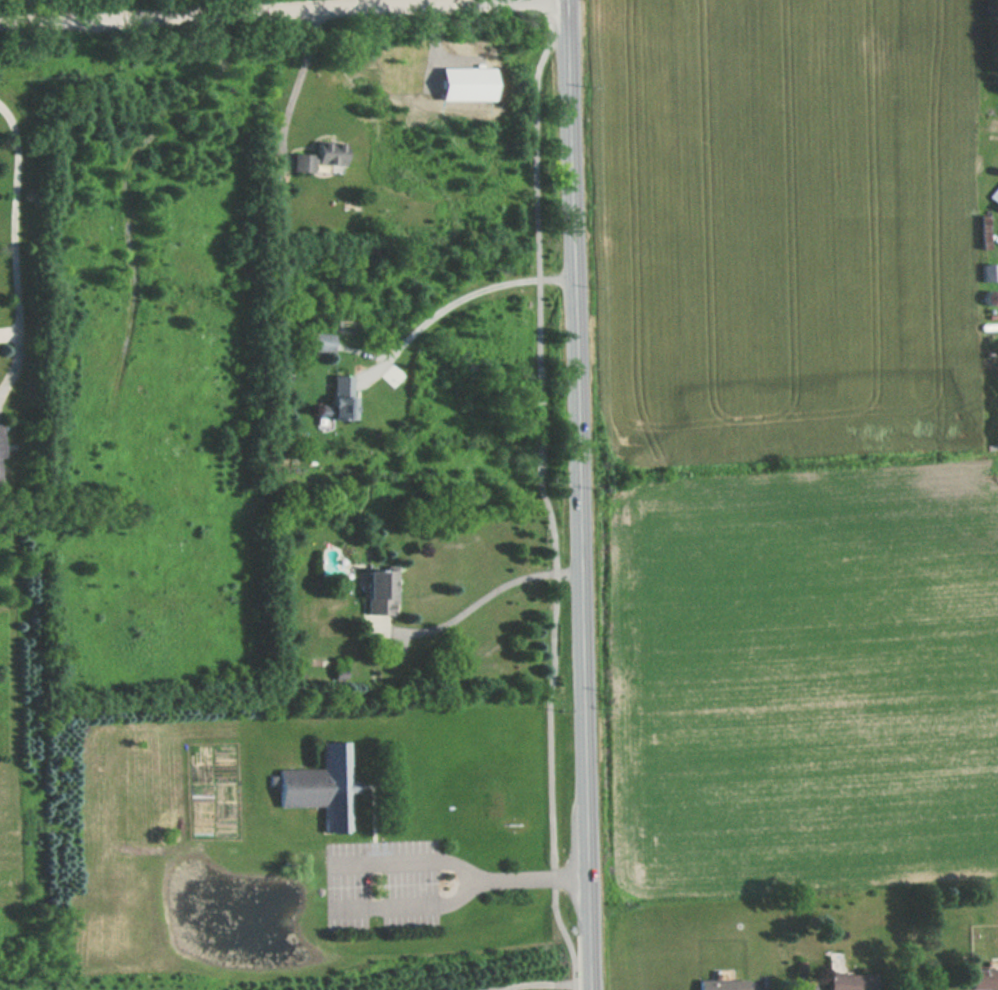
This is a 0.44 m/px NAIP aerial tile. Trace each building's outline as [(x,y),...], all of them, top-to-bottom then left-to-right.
[(344,143),(316,142),(316,154),(292,153),(291,172),(311,173),(312,165),(343,166),(344,143)] [(987,196),(997,183),(997,205),(987,196)] [(980,264),(980,281),(996,281),(996,264),(980,264)] [(988,317),(988,355),(997,355),(996,316),(988,317)] [(332,352),(332,333),(308,333),(308,352),(332,352)] [(353,420),(353,375),(332,375),(332,405),(315,405),(315,419),(353,420)] [(366,616),(395,616),(395,571),(357,571),(358,598),(366,598),(366,616)] [(348,740),(322,741),(322,768),(279,769),(279,806),(324,806),(324,832),(349,831),(349,791),(357,791),(357,781),(348,781),(348,740)] [(842,973),(841,953),(827,953),(827,989),(875,989),(874,973),(842,973)] [(969,966),(969,989),(997,989),(997,966),(969,966)] [(746,979),(698,979),(698,989),(746,989),(746,979)]
